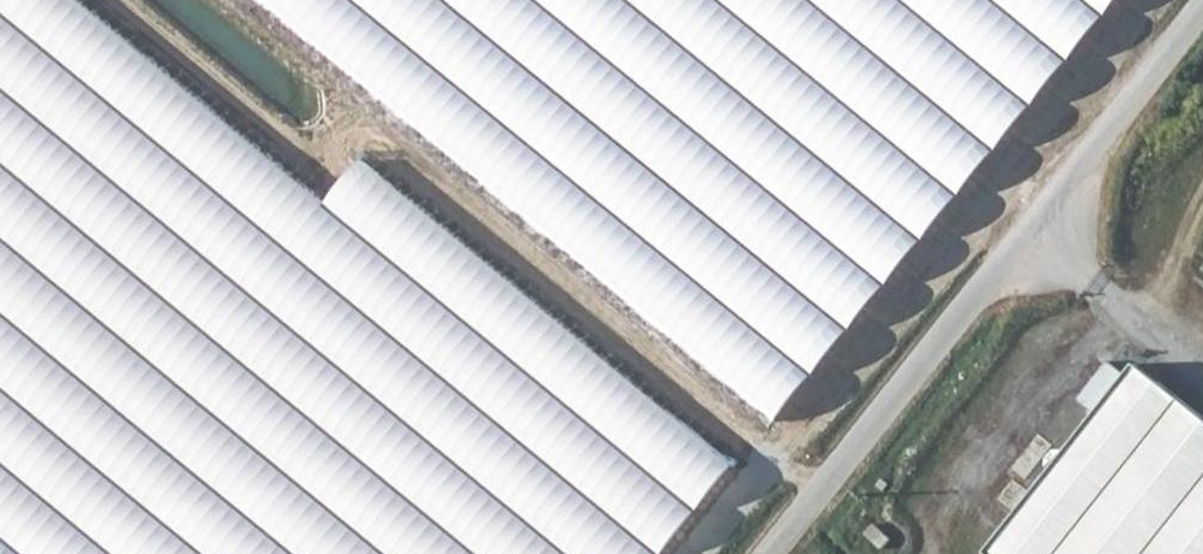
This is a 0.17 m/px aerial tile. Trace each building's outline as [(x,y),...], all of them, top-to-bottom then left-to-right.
[(742,460),(366,158),(329,203),(89,0),(0,0),(0,553),(666,553),(742,460)] [(781,425),(1126,0),(254,0),(781,425)] [(1137,359),(1127,372),(1106,356),(1076,394),(1096,410),(986,549),(993,553),(1202,553),(1202,412),(1137,359)]
